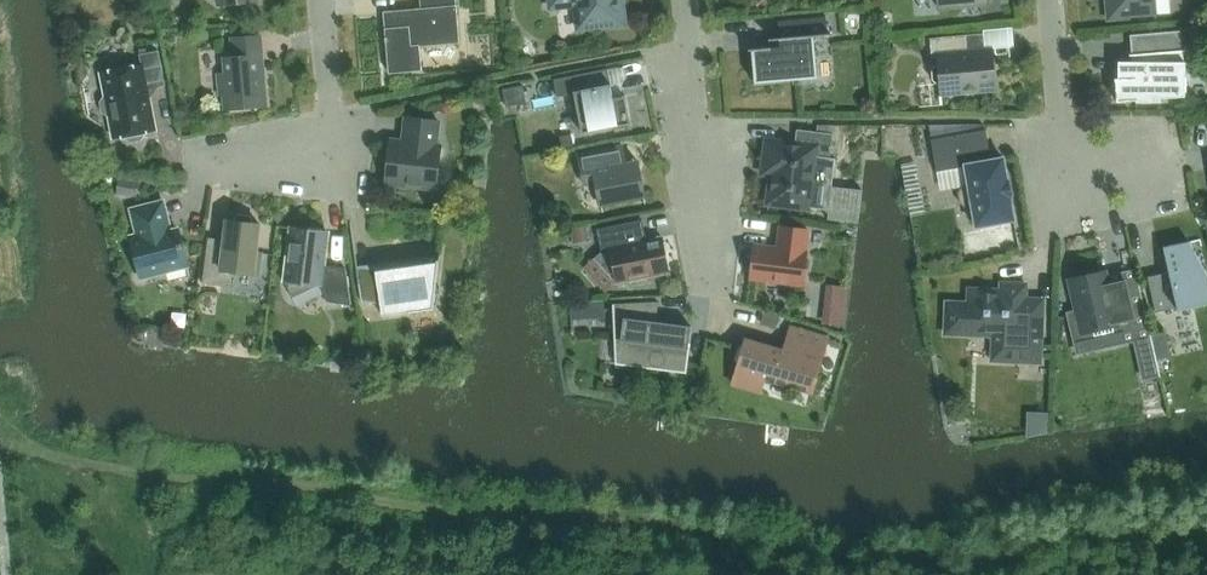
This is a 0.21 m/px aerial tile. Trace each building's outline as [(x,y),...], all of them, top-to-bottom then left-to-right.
[(459,42),(456,0),(420,0),(421,8),(384,11),(386,37),(385,37),(385,41),(386,41),(389,73),(422,70),(420,46),(459,42)] [(552,6),(576,3),(579,27),(603,24),(603,26),(624,24),(621,0),(551,0),(552,6)] [(1154,0),(1108,0),(1109,17),(1155,13),(1154,0)] [(780,46),(749,49),(749,50),(752,50),(755,82),(817,77),(813,36),(831,35),(831,33),(823,34),(823,24),(822,24),(821,17),(826,17),(826,16),(778,20),(780,37),(778,38),(778,39),(779,39),(780,46)] [(1183,51),(1187,51),(1187,50),(1183,50),(1181,31),(1130,35),(1132,54),(1129,54),(1129,56),(1132,55),(1132,61),(1118,61),(1118,78),(1115,78),(1117,101),(1136,100),(1136,102),(1160,102),(1160,98),(1185,96),(1185,62),(1184,62),(1183,51)] [(965,35),(930,38),(932,57),(938,57),(938,65),(936,65),(932,69),(933,79),(937,83),(940,82),(941,91),(964,89),(964,92),(996,89),(992,48),(985,49),(984,33),(965,35)] [(225,109),(267,105),(261,35),(232,37),(233,56),(224,57),(225,73),(217,73),(219,95),(227,94),(228,107),(225,107),(225,109)] [(149,101),(150,101),(147,88),(165,85),(158,50),(139,54),(141,64),(102,72),(107,97),(104,97),(101,102),(103,111),(107,114),(110,114),(114,137),(126,135),(126,138),(131,141),(141,139),(144,134),(143,132),(155,130),(149,101)] [(611,84),(608,69),(554,79),(558,96),(574,93),(582,133),(631,123),(625,94),(614,97),(611,84)] [(507,106),(526,102),(523,85),(503,89),(507,106)] [(385,178),(385,180),(437,186),(441,148),(435,147),(438,120),(407,116),(404,136),(405,136),(404,144),(389,142),(389,143),(391,143),(387,179),(385,178)] [(931,140),(952,136),(986,130),(984,125),(929,125),(931,140)] [(770,202),(808,207),(815,157),(829,159),(833,134),(797,129),(795,144),(768,140),(765,163),(773,164),(767,214),(768,214),(770,202)] [(976,226),(1014,219),(1003,157),(991,160),(986,130),(931,140),(937,171),(965,166),(969,185),(962,186),(958,192),(960,202),(966,206),(972,205),(976,226)] [(572,135),(560,137),(563,149),(575,146),(572,135)] [(622,145),(578,153),(584,184),(596,182),(602,212),(604,212),(602,205),(643,197),(644,204),(646,203),(637,160),(626,162),(622,145)] [(117,191),(137,193),(138,181),(119,178),(117,191)] [(189,277),(191,276),(179,229),(168,231),(166,224),(168,223),(163,201),(132,209),(139,234),(131,237),(141,276),(186,265),(189,277)] [(232,271),(259,274),(262,252),(256,251),(260,223),(252,222),(252,219),(250,215),(239,213),(235,217),(235,220),(227,219),(224,248),(208,246),(209,237),(208,237),(203,283),(230,286),(232,271)] [(383,315),(433,308),(437,273),(438,273),(444,216),(442,216),(438,254),(357,266),(351,222),(350,222),(362,301),(381,303),(383,315)] [(595,257),(594,258),(617,283),(668,272),(670,282),(671,282),(662,236),(643,240),(639,237),(636,222),(643,221),(642,219),(597,228),(601,251),(595,257)] [(346,268),(324,265),(328,232),(282,226),(282,227),(291,228),(285,280),(292,297),(319,284),(327,301),(351,304),(346,268)] [(587,226),(571,230),(574,243),(590,239),(587,226)] [(751,277),(803,283),(807,252),(805,251),(808,229),(779,226),(777,240),(782,241),(781,248),(755,245),(751,277)] [(1189,241),(1164,247),(1164,246),(1163,246),(1166,260),(1169,259),(1172,271),(1147,276),(1155,312),(1189,304),(1190,306),(1206,302),(1206,274),(1189,241)] [(1077,311),(1069,313),(1074,335),(1078,353),(1120,344),(1117,334),(1136,330),(1149,327),(1136,269),(1106,276),(1104,270),(1069,278),(1077,311)] [(948,302),(947,330),(947,333),(990,335),(990,332),(995,332),(994,358),(1017,359),(1017,355),(1039,356),(1040,321),(1041,298),(1023,298),(1024,286),(1003,285),(1003,292),(971,290),(970,305),(950,304),(950,302),(948,302)] [(605,300),(588,301),(589,319),(606,318),(605,300)] [(622,363),(605,361),(605,362),(687,372),(690,342),(689,342),(691,326),(672,323),(672,324),(656,321),(658,301),(613,304),(614,323),(615,323),(615,321),(623,322),(621,340),(624,341),(622,363)] [(825,304),(822,323),(842,325),(844,306),(825,304)] [(765,311),(761,324),(777,329),(781,315),(765,311)] [(736,370),(812,393),(828,337),(790,325),(789,327),(790,327),(790,326),(797,328),(792,344),(783,349),(746,338),(736,370)] [(1165,332),(1152,335),(1158,360),(1171,357),(1165,332)]
